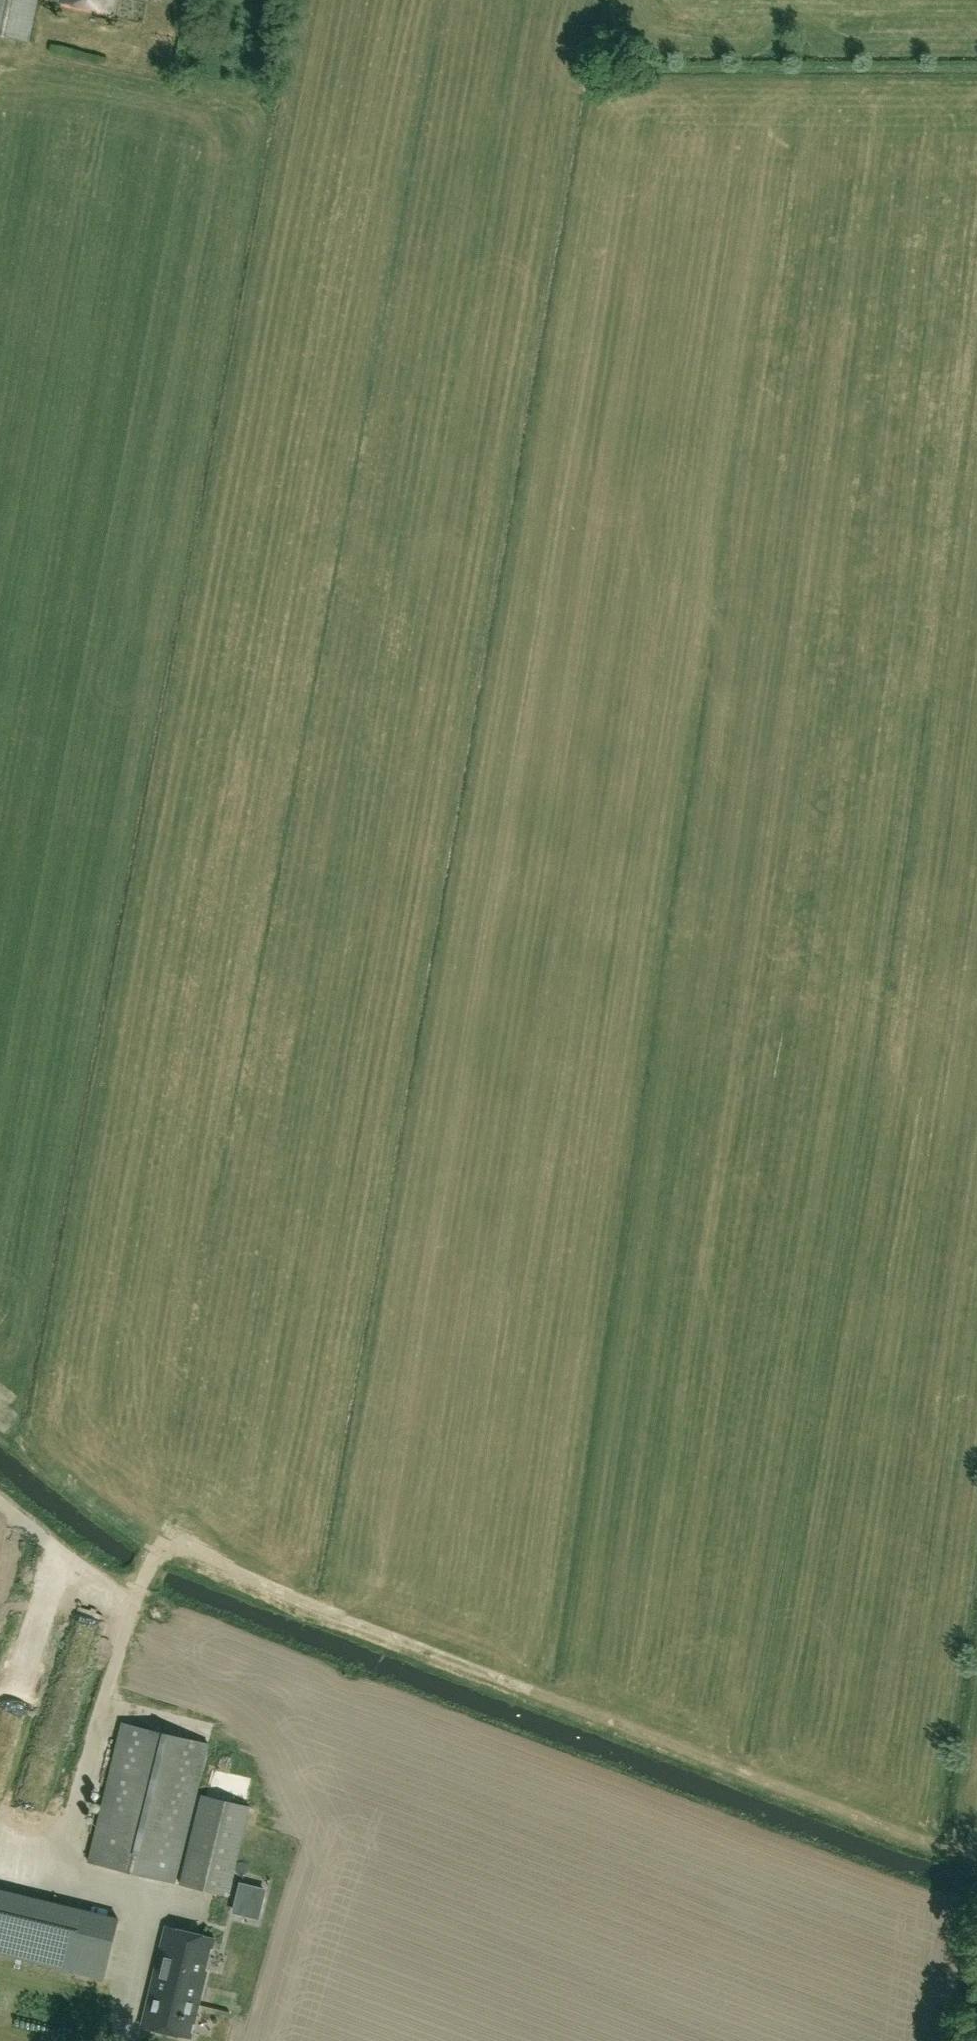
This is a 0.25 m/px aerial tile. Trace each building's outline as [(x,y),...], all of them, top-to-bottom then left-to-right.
[(29,42),(38,0),(0,0),(0,36),(29,42)] [(61,3),(110,13),(113,0),(62,0),(61,3)] [(175,1882),(209,1744),(122,1723),(89,1861),(175,1882)] [(251,1831),(245,1829),(250,1807),(202,1795),(181,1884),(229,1895),(237,1862),(243,1864),(251,1831)] [(275,1898),(276,1881),(269,1881),(269,1861),(254,1861),(254,1898),(275,1898)] [(92,1928),(0,1906),(0,1954),(80,1974),(92,1928)] [(191,2036),(215,1939),(165,1927),(142,2024),(141,2025),(191,2037),(192,2036),(191,2036)]
